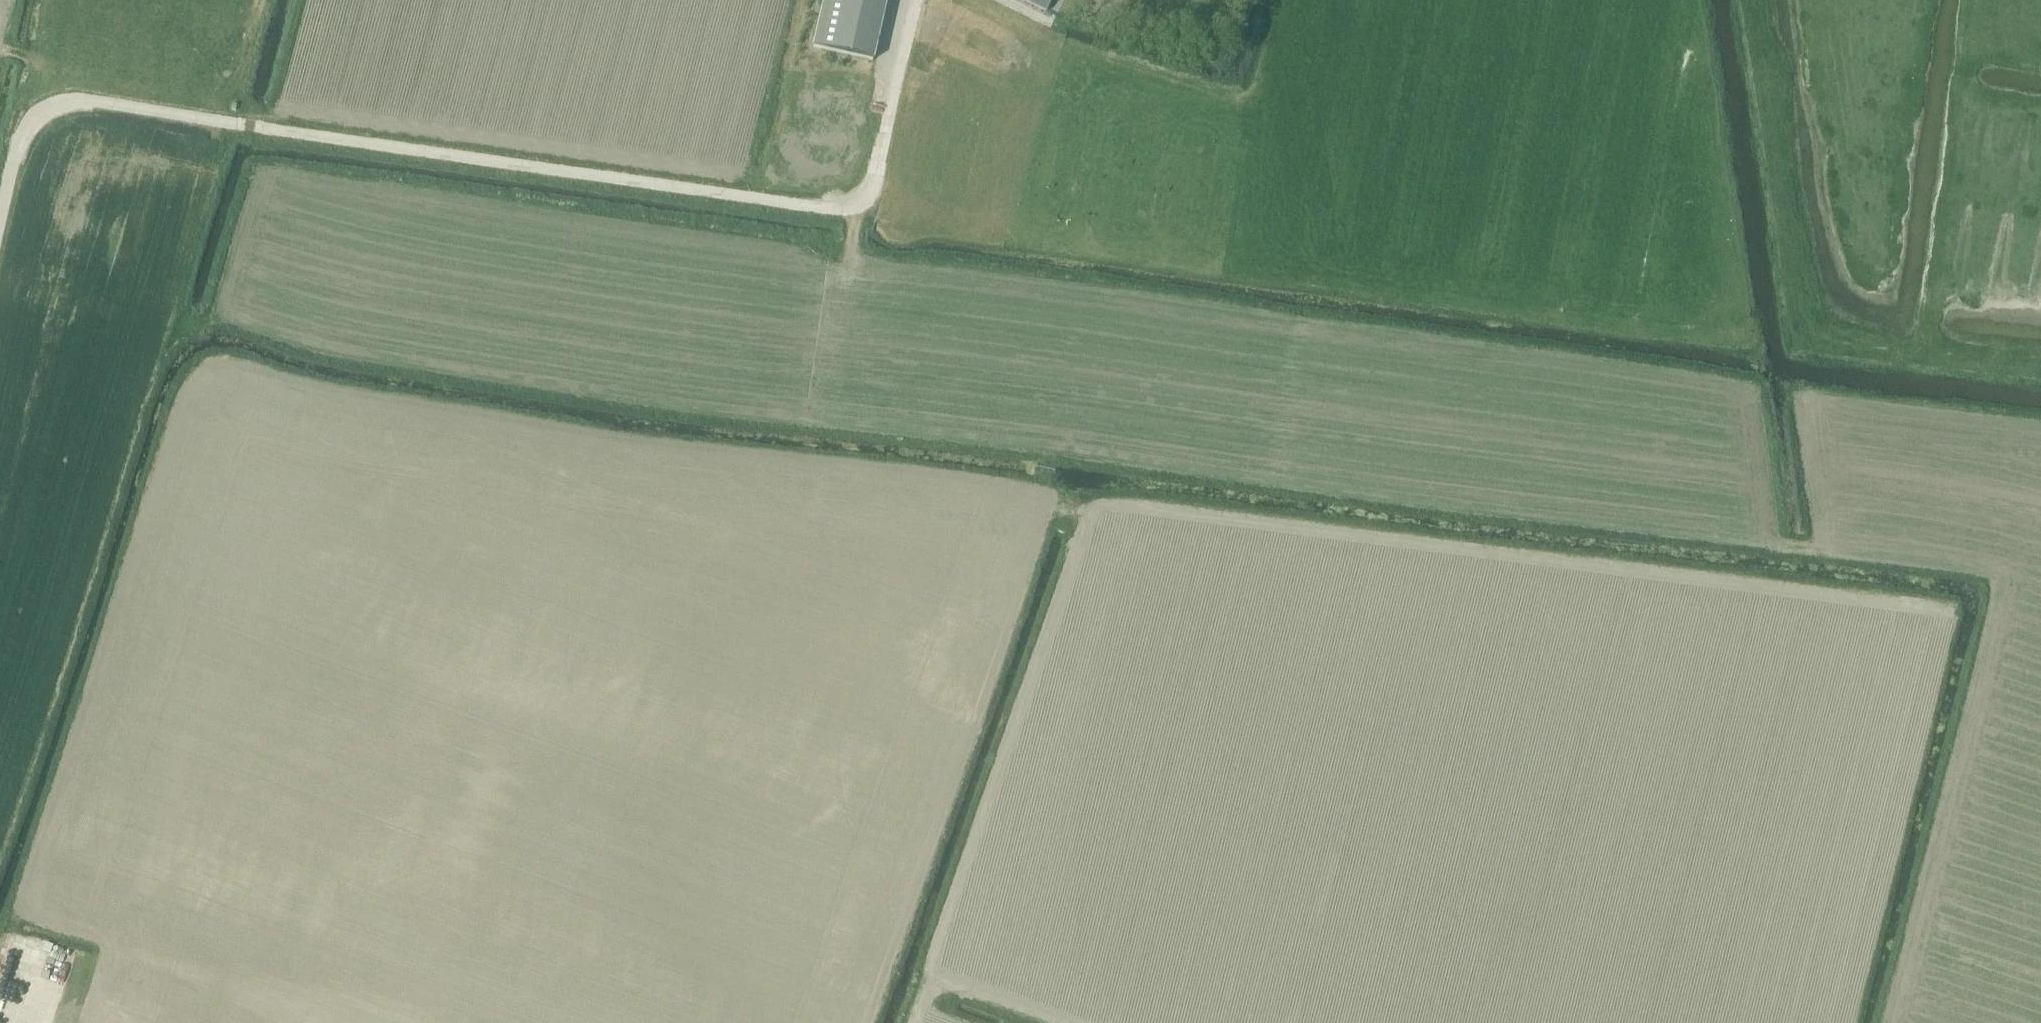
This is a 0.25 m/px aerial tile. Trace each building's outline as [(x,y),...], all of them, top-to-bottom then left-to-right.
[(872,60),(886,0),(824,0),(813,47),(872,60)] [(1046,12),(1052,0),(1023,0),(1046,12)]
